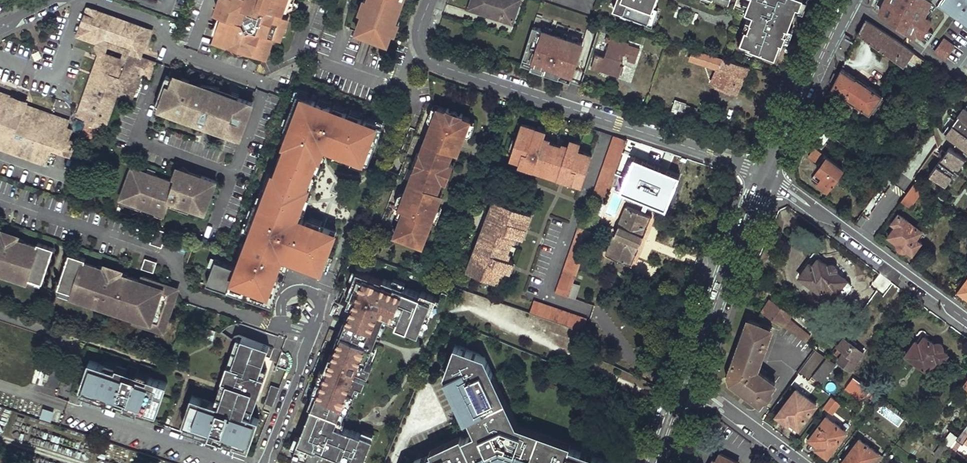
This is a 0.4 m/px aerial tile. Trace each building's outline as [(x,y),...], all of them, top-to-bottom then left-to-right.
[(217,7),(224,10),(222,16),(218,27),(220,28),(216,39),(230,44),(234,42),(244,46),(247,49),(264,55),(268,41),(271,42),(272,39),(274,32),(281,35),(287,16),(276,12),(277,8),(277,7),(291,2),(292,0),(219,0),(217,7)] [(363,13),(366,14),(360,32),(388,42),(392,32),(397,19),(404,0),(368,0),(363,13)] [(465,6),(510,20),(517,0),(467,0),(465,6)] [(613,11),(647,24),(657,0),(617,0),(613,11)] [(746,14),(754,17),(749,32),(746,31),(741,44),(751,48),(751,50),(776,59),(781,44),(784,45),(785,41),(790,30),(797,9),(800,10),(804,0),(751,0),(746,14)] [(938,2),(966,24),(966,0),(939,0),(938,2)] [(919,6),(909,22),(935,38),(944,23),(919,6)] [(142,53),(145,46),(146,47),(152,30),(88,7),(81,26),(84,32),(142,53)] [(363,13),(356,31),(360,32),(366,14),(363,13)] [(392,32),(396,33),(400,20),(397,19),(392,32)] [(584,37),(534,19),(533,24),(553,31),(551,38),(554,39),(556,32),(582,41),(584,37)] [(866,19),(858,33),(905,66),(910,59),(914,54),(866,19)] [(551,38),(553,31),(533,24),(519,61),(530,65),(532,60),(541,63),(539,69),(557,75),(559,70),(570,74),(582,41),(556,32),(554,39),(551,38)] [(84,32),(81,26),(78,34),(96,40),(129,52),(141,56),(142,53),(84,32)] [(789,43),(794,31),(790,30),(785,41),(789,43)] [(943,60),(954,47),(943,37),(932,50),(943,60)] [(636,44),(618,38),(612,56),(604,54),(600,70),(609,73),(610,69),(620,72),(619,74),(628,77),(631,66),(627,65),(630,54),(636,56),(635,61),(642,63),(646,50),(636,47),(636,44)] [(129,52),(96,40),(94,45),(98,54),(105,56),(125,64),(129,52)] [(693,49),(682,46),(678,57),(690,61),(693,49)] [(750,68),(693,49),(690,61),(718,69),(712,84),(736,95),(750,68)] [(105,56),(100,69),(82,118),(87,119),(86,122),(96,126),(105,129),(117,93),(132,99),(141,74),(145,63),(144,63),(144,59),(141,56),(129,52),(125,64),(105,56)] [(910,59),(945,85),(950,79),(914,54),(910,59)] [(145,63),(141,74),(145,76),(151,59),(141,56),(144,59),(144,63),(145,63)] [(532,60),(530,65),(539,69),(541,63),(532,60)] [(842,68),(832,88),(869,113),(882,96),(857,78),(857,79),(842,68)] [(557,75),(568,79),(570,74),(559,70),(557,75)] [(161,103),(173,72),(171,71),(159,103),(161,103)] [(230,127),(243,132),(254,100),(241,95),(241,96),(234,94),(235,93),(221,88),(221,89),(213,86),(212,89),(205,87),(205,86),(192,81),(191,82),(185,79),(186,77),(173,72),(161,103),(174,108),(174,107),(181,109),(181,111),(195,116),(195,114),(209,120),(209,121),(223,126),(224,123),(231,125),(230,127)] [(296,86),(292,97),(295,98),(297,94),(307,97),(309,91),(296,86)] [(0,89),(0,145),(50,163),(56,146),(73,152),(77,139),(72,137),(75,127),(69,125),(69,123),(25,108),(27,101),(28,99),(0,89)] [(258,301),(273,306),(280,289),(275,288),(279,277),(274,275),(276,270),(286,273),(290,261),(281,257),(284,251),(307,260),(321,225),(308,220),(298,216),(299,212),(303,204),(300,203),(318,156),(314,154),(318,143),(325,145),(336,150),(346,154),(353,156),(369,162),(383,126),(367,120),(362,118),(349,114),(346,112),(334,108),(330,106),(318,102),(315,101),(311,99),(307,97),(297,94),(295,98),(289,115),(285,125),(285,126),(290,128),(287,137),(286,140),(285,142),(289,144),(285,156),(283,160),(279,172),(275,171),(270,186),(268,191),(264,202),(258,200),(255,207),(252,217),(251,221),(248,228),(255,230),(253,235),(250,244),(249,247),(245,260),(243,265),(242,268),(235,265),(219,260),(215,259),(212,267),(207,283),(235,293),(236,289),(259,297),(258,301)] [(330,101),(320,97),(318,102),(330,106),(333,101),(330,100),(330,101)] [(256,101),(254,100),(243,132),(245,132),(256,101)] [(671,114),(712,128),(714,125),(704,121),(705,119),(706,115),(697,112),(697,109),(686,105),(686,103),(676,100),(671,114)] [(346,107),(336,103),(334,108),(346,112),(348,107),(346,106),(346,107)] [(428,115),(429,118),(432,119),(438,106),(433,104),(428,115)] [(432,205),(435,198),(436,199),(437,198),(438,198),(439,197),(440,196),(440,194),(440,193),(439,192),(438,191),(442,181),(449,163),(454,152),(458,149),(456,145),(460,135),(464,137),(465,133),(471,120),(471,119),(463,115),(447,108),(438,105),(438,106),(432,119),(420,149),(425,151),(418,168),(413,165),(402,191),(397,204),(397,205),(402,207),(399,214),(391,232),(415,242),(416,240),(420,230),(425,232),(430,220),(435,206),(432,205)] [(966,150),(966,105),(950,127),(948,125),(943,132),(966,150)] [(448,106),(447,108),(463,115),(464,113),(448,106)] [(361,113),(351,109),(349,114),(362,118),(364,113),(362,112),(361,113)] [(209,120),(195,114),(195,116),(194,118),(208,124),(209,121),(209,120)] [(385,122),(369,116),(367,120),(383,126),(385,122)] [(471,120),(465,133),(468,135),(471,132),(475,121),(471,120)] [(96,126),(86,122),(81,136),(91,139),(96,126)] [(547,131),(524,123),(518,138),(514,149),(512,157),(522,161),(521,163),(527,166),(533,168),(535,169),(537,165),(560,174),(559,178),(562,179),(567,181),(574,183),(575,180),(585,184),(595,154),(585,151),(580,149),(580,146),(582,143),(570,139),(569,142),(568,145),(564,143),(551,139),(545,136),(546,134),(547,131)] [(285,126),(282,136),(287,137),(290,128),(285,126)] [(598,185),(610,189),(611,188),(628,140),(616,135),(598,185)] [(299,212),(304,214),(311,196),(306,195),(309,186),(312,187),(323,159),(325,159),(328,152),(323,150),(325,145),(318,143),(314,154),(318,156),(300,203),(303,204),(299,212)] [(960,167),(966,160),(949,147),(945,152),(941,149),(938,153),(942,156),(929,174),(946,186),(951,179),(949,177),(958,165),(960,167)] [(420,149),(413,165),(418,168),(425,151),(420,149)] [(336,150),(334,154),(344,158),(346,154),(336,150)] [(843,169),(825,155),(818,164),(820,166),(812,177),(818,182),(817,185),(826,192),(843,169)] [(353,156),(352,161),(367,167),(369,162),(353,156)] [(449,163),(442,181),(445,182),(452,164),(449,163)] [(560,174),(537,165),(535,169),(559,178),(560,174)] [(132,167),(131,170),(145,175),(146,172),(132,167)] [(175,182),(179,170),(180,169),(176,167),(171,181),(175,182)] [(275,171),(270,169),(265,184),(270,186),(275,171)] [(200,178),(179,170),(175,182),(171,181),(146,172),(145,175),(131,170),(121,198),(143,207),(156,211),(164,214),(169,201),(176,203),(176,204),(204,214),(216,182),(201,176),(200,178)] [(611,188),(622,192),(625,185),(614,180),(611,188)] [(914,184),(902,200),(910,206),(922,190),(914,184)] [(610,189),(598,185),(593,197),(605,202),(610,189)] [(268,191),(262,189),(258,200),(264,202),(268,191)] [(397,192),(393,202),(397,204),(402,191),(400,190),(397,192)] [(143,207),(121,198),(119,202),(141,211),(143,207)] [(534,211),(500,198),(497,208),(493,206),(490,213),(488,219),(487,222),(491,223),(482,247),(478,245),(477,248),(475,253),(472,260),(476,261),(473,271),(500,281),(503,272),(504,267),(508,269),(512,270),(512,268),(515,260),(516,258),(513,257),(509,256),(511,250),(516,238),(518,233),(521,234),(525,235),(526,233),(528,226),(534,211)] [(435,206),(430,220),(434,222),(439,208),(435,206)] [(627,206),(607,255),(632,265),(652,215),(627,206)] [(898,213),(892,222),(896,225),(888,236),(897,243),(897,245),(900,249),(903,250),(907,249),(912,253),(921,242),(916,238),(921,230),(898,213)] [(862,215),(857,222),(861,226),(867,218),(862,215)] [(322,220),(310,216),(308,220),(321,225),(322,220)] [(248,220),(244,231),(253,235),(255,230),(248,228),(251,221),(248,220)] [(491,223),(487,222),(478,245),(482,247),(491,223)] [(281,257),(290,261),(291,258),(322,270),(336,231),(321,225),(307,260),(284,251),(281,257)] [(578,227),(575,239),(587,243),(590,232),(578,227)] [(162,246),(167,232),(155,228),(150,242),(162,246)] [(420,230),(416,240),(422,243),(426,232),(425,232),(420,230)] [(14,245),(14,242),(26,246),(27,243),(0,234),(0,237),(8,240),(7,242),(14,245)] [(11,273),(10,276),(13,277),(29,283),(31,279),(45,284),(57,250),(41,244),(40,248),(27,243),(26,246),(14,242),(14,245),(7,242),(8,240),(0,237),(0,270),(11,273)] [(587,243),(575,239),(556,292),(569,297),(570,296),(574,283),(587,243)] [(245,245),(240,258),(245,260),(249,247),(250,244),(244,242),(243,245),(245,245)] [(211,255),(207,266),(212,267),(215,259),(219,260),(220,258),(211,255)] [(88,261),(74,256),(72,260),(86,265),(88,261)] [(815,256),(800,276),(832,299),(840,289),(846,293),(851,286),(846,281),(847,279),(837,271),(837,269),(835,266),(832,265),(829,266),(815,256)] [(157,262),(145,258),(141,268),(153,272),(157,262)] [(169,326),(179,297),(165,292),(166,289),(151,284),(130,276),(126,274),(125,277),(106,270),(107,268),(103,267),(88,261),(86,265),(72,260),(72,259),(59,294),(75,299),(77,296),(90,301),(91,298),(102,302),(103,299),(110,301),(109,304),(120,308),(119,311),(133,316),(154,323),(155,321),(169,326)] [(637,262),(633,276),(653,281),(657,267),(637,262)] [(130,274),(104,264),(103,267),(107,268),(106,270),(125,277),(126,274),(130,276),(130,274)] [(13,279),(13,277),(10,276),(11,273),(0,270),(0,275),(13,279)] [(351,300),(359,303),(349,327),(378,339),(379,337),(383,326),(386,327),(389,320),(402,325),(400,329),(399,331),(422,340),(429,323),(432,324),(432,323),(437,313),(440,304),(425,298),(424,300),(387,284),(386,286),(361,276),(351,300)] [(280,289),(284,278),(279,277),(275,288),(280,289)] [(29,283),(43,287),(45,284),(31,279),(29,283)] [(959,291),(966,297),(966,280),(959,291)] [(181,291),(152,281),(151,284),(166,289),(165,292),(179,297),(181,291)] [(570,296),(576,298),(581,285),(574,283),(570,296)] [(236,289),(235,293),(258,301),(259,297),(236,289)] [(110,301),(103,299),(102,302),(91,298),(90,301),(119,311),(120,308),(109,304),(110,301)] [(763,311),(807,341),(811,334),(789,318),(791,314),(771,300),(763,311)] [(587,321),(534,301),(530,313),(583,331),(587,321)] [(154,323),(133,316),(132,320),(152,327),(154,323)] [(382,338),(385,339),(391,325),(400,329),(402,325),(389,320),(386,327),(383,326),(379,337),(382,338)] [(775,329),(750,320),(748,325),(730,375),(733,382),(761,402),(770,389),(775,381),(759,370),(775,329)] [(730,375),(748,325),(746,324),(727,375),(732,384),(761,405),(772,390),(770,389),(761,402),(733,382),(730,375)] [(378,339),(349,327),(345,338),(376,351),(382,338),(379,337),(378,339)] [(231,360),(225,376),(226,377),(231,378),(229,384),(254,392),(256,386),(263,389),(269,372),(268,372),(263,371),(265,364),(272,343),(245,333),(244,335),(235,361),(231,360)] [(922,333),(906,354),(928,371),(937,359),(941,363),(948,353),(943,349),(942,346),(940,343),(938,342),(934,342),(922,333)] [(244,335),(240,334),(231,360),(235,361),(244,335)] [(840,346),(837,350),(842,354),(839,359),(851,367),(863,350),(845,337),(839,346),(840,346)] [(291,462),(294,462),(325,462),(327,458),(337,462),(363,462),(372,441),(352,432),(351,436),(345,433),(347,430),(344,429),(337,426),(343,412),(347,413),(349,414),(357,395),(355,394),(358,388),(362,390),(366,391),(369,383),(358,378),(360,374),(372,379),(375,371),(369,368),(376,351),(345,338),(341,347),(337,346),(332,358),(329,358),(324,372),(326,373),(317,396),(314,394),(308,409),(311,410),(303,429),(307,430),(304,437),(301,435),(293,454),(294,454),(291,462)] [(455,346),(444,375),(446,378),(450,376),(472,425),(481,422),(487,436),(477,440),(414,462),(533,462),(536,462),(599,462),(564,450),(495,425),(490,409),(499,405),(481,356),(455,346)] [(810,379),(828,356),(817,348),(799,372),(800,373),(810,379)] [(834,361),(836,359),(829,354),(828,356),(810,379),(818,386),(836,363),(834,361)] [(510,427),(484,358),(481,356),(499,405),(490,409),(495,425),(564,450),(565,447),(510,427)] [(119,361),(107,357),(106,362),(118,366),(119,363),(119,361)] [(106,362),(92,358),(83,385),(85,386),(110,394),(109,397),(127,403),(128,400),(151,408),(161,411),(171,380),(151,373),(149,377),(139,373),(140,368),(142,364),(130,361),(129,366),(119,363),(118,366),(106,362)] [(151,372),(140,368),(139,373),(149,377),(151,373),(151,372)] [(321,371),(312,394),(314,394),(317,396),(326,373),(324,372),(321,371)] [(450,376),(446,378),(468,426),(472,425),(450,376)] [(231,378),(226,377),(218,399),(223,401),(226,393),(251,401),(248,410),(247,415),(250,416),(252,410),(255,411),(257,404),(258,404),(263,389),(256,386),(254,392),(229,384),(231,378)] [(276,380),(271,391),(279,394),(283,383),(276,380)] [(85,386),(83,391),(108,399),(109,397),(110,394),(85,386)] [(816,403),(796,388),(777,414),(787,422),(789,420),(798,427),(816,403)] [(271,391),(269,397),(277,400),(279,394),(271,391)] [(218,399),(196,392),(187,419),(189,420),(214,428),(213,432),(229,437),(230,433),(239,436),(237,440),(253,445),(263,414),(255,411),(252,410),(250,416),(247,415),(248,410),(251,401),(226,393),(223,401),(218,399)] [(829,397),(823,410),(833,414),(839,402),(829,397)] [(126,406),(150,413),(151,408),(128,400),(127,403),(126,406)] [(43,408),(41,419),(52,421),(54,411),(43,408)] [(346,425),(343,422),(347,413),(343,412),(337,426),(344,429),(346,425)] [(820,445),(830,453),(846,430),(827,416),(812,436),(821,443),(820,445)] [(189,420),(187,426),(212,434),(213,432),(214,428),(189,420)] [(956,439),(963,444),(965,441),(966,442),(966,424),(956,439)] [(229,437),(228,439),(237,442),(237,440),(239,436),(230,433),(229,437)] [(886,458),(860,439),(843,461),(845,462),(882,462),(886,458)] [(957,451),(963,444),(956,439),(953,443),(951,446),(957,451)] [(712,462),(738,462),(721,453),(717,460),(714,459),(712,462)]
